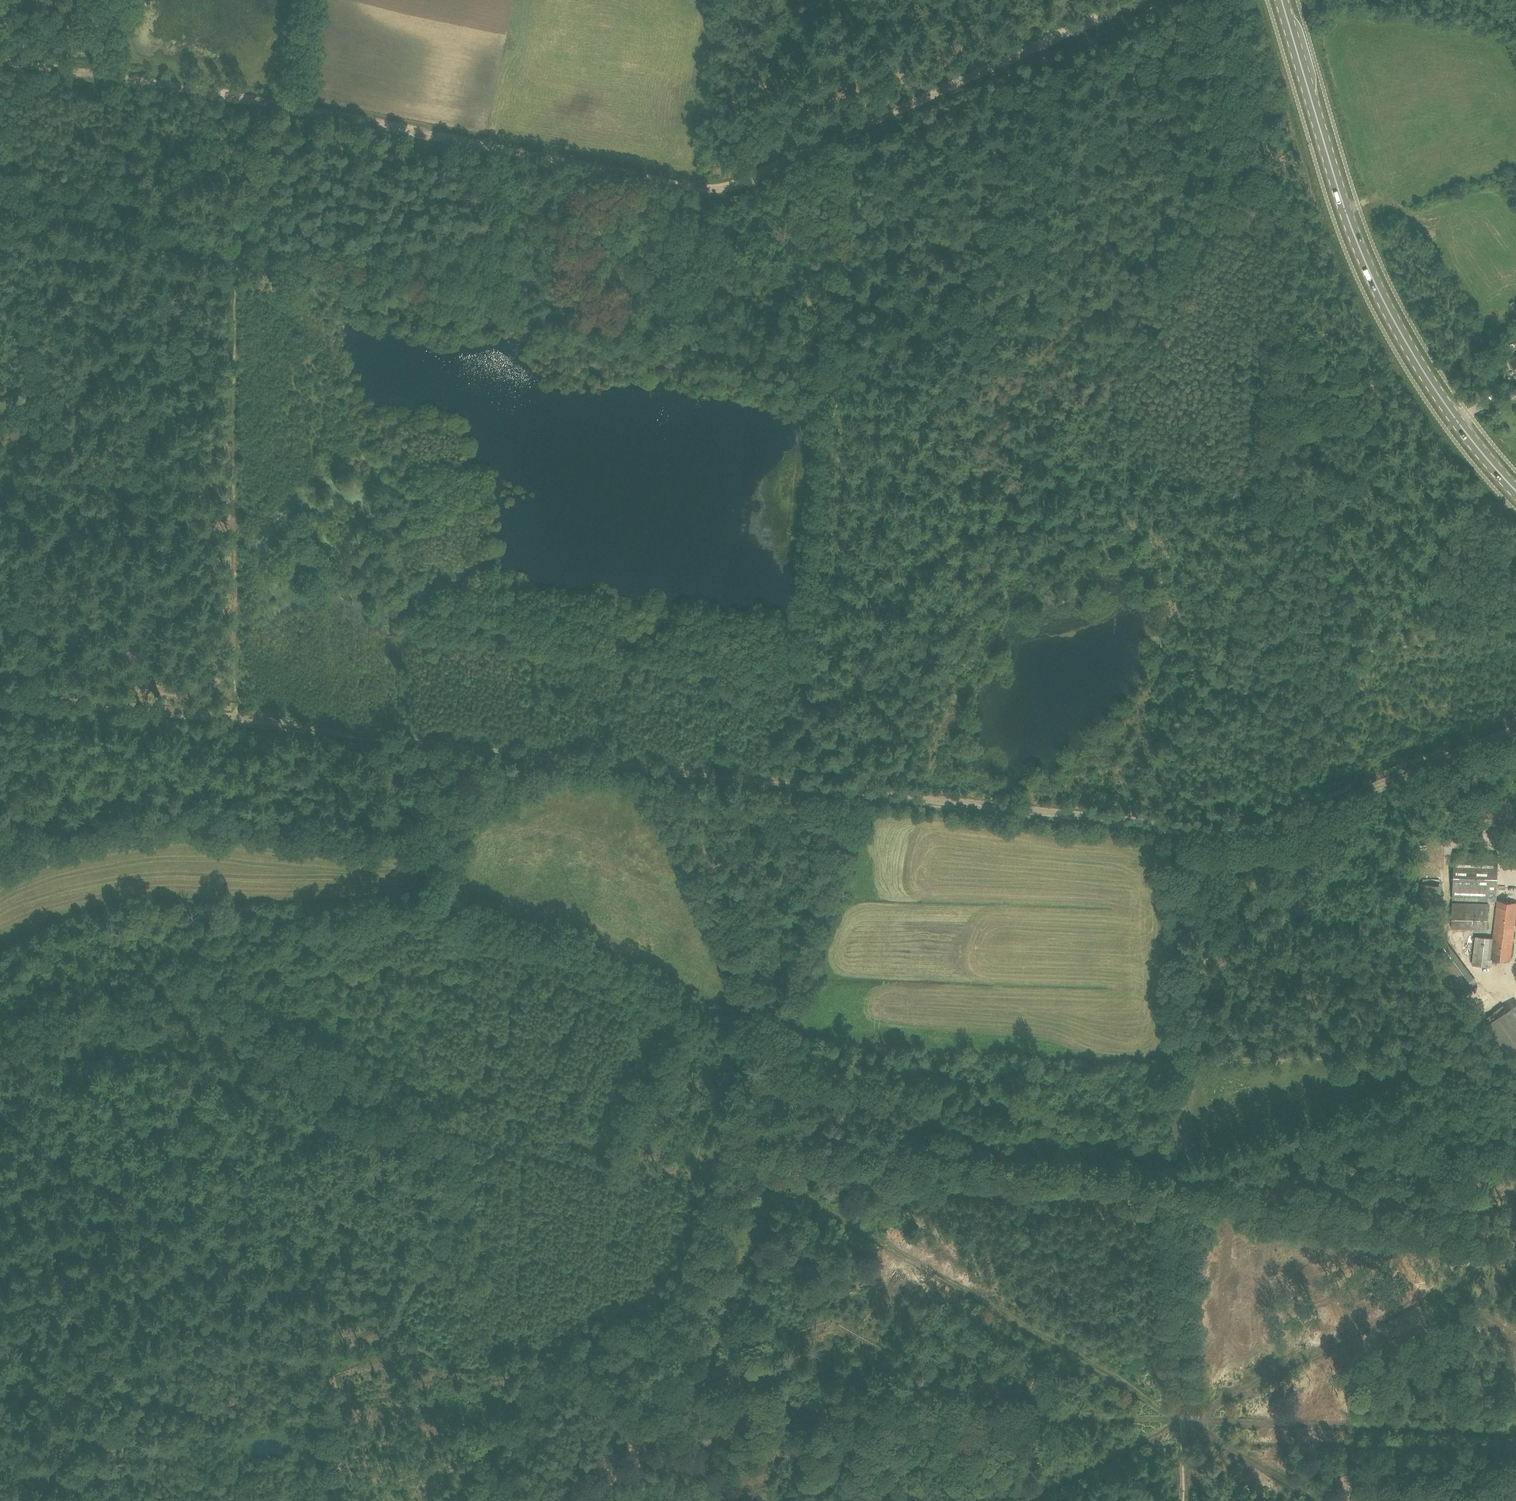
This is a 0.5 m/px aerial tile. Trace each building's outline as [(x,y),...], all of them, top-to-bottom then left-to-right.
[(1496,900),(1498,854),(1455,852),(1453,899),(1496,900)] [(1421,884),(1420,915),(1441,916),(1442,885),(1421,884)] [(1488,903),(1452,902),(1452,927),(1471,928),(1471,931),(1485,932),(1484,937),(1476,936),(1473,965),(1490,967),(1491,959),(1510,961),(1515,911),(1515,902),(1498,900),(1496,917),(1488,916),(1488,903)]
